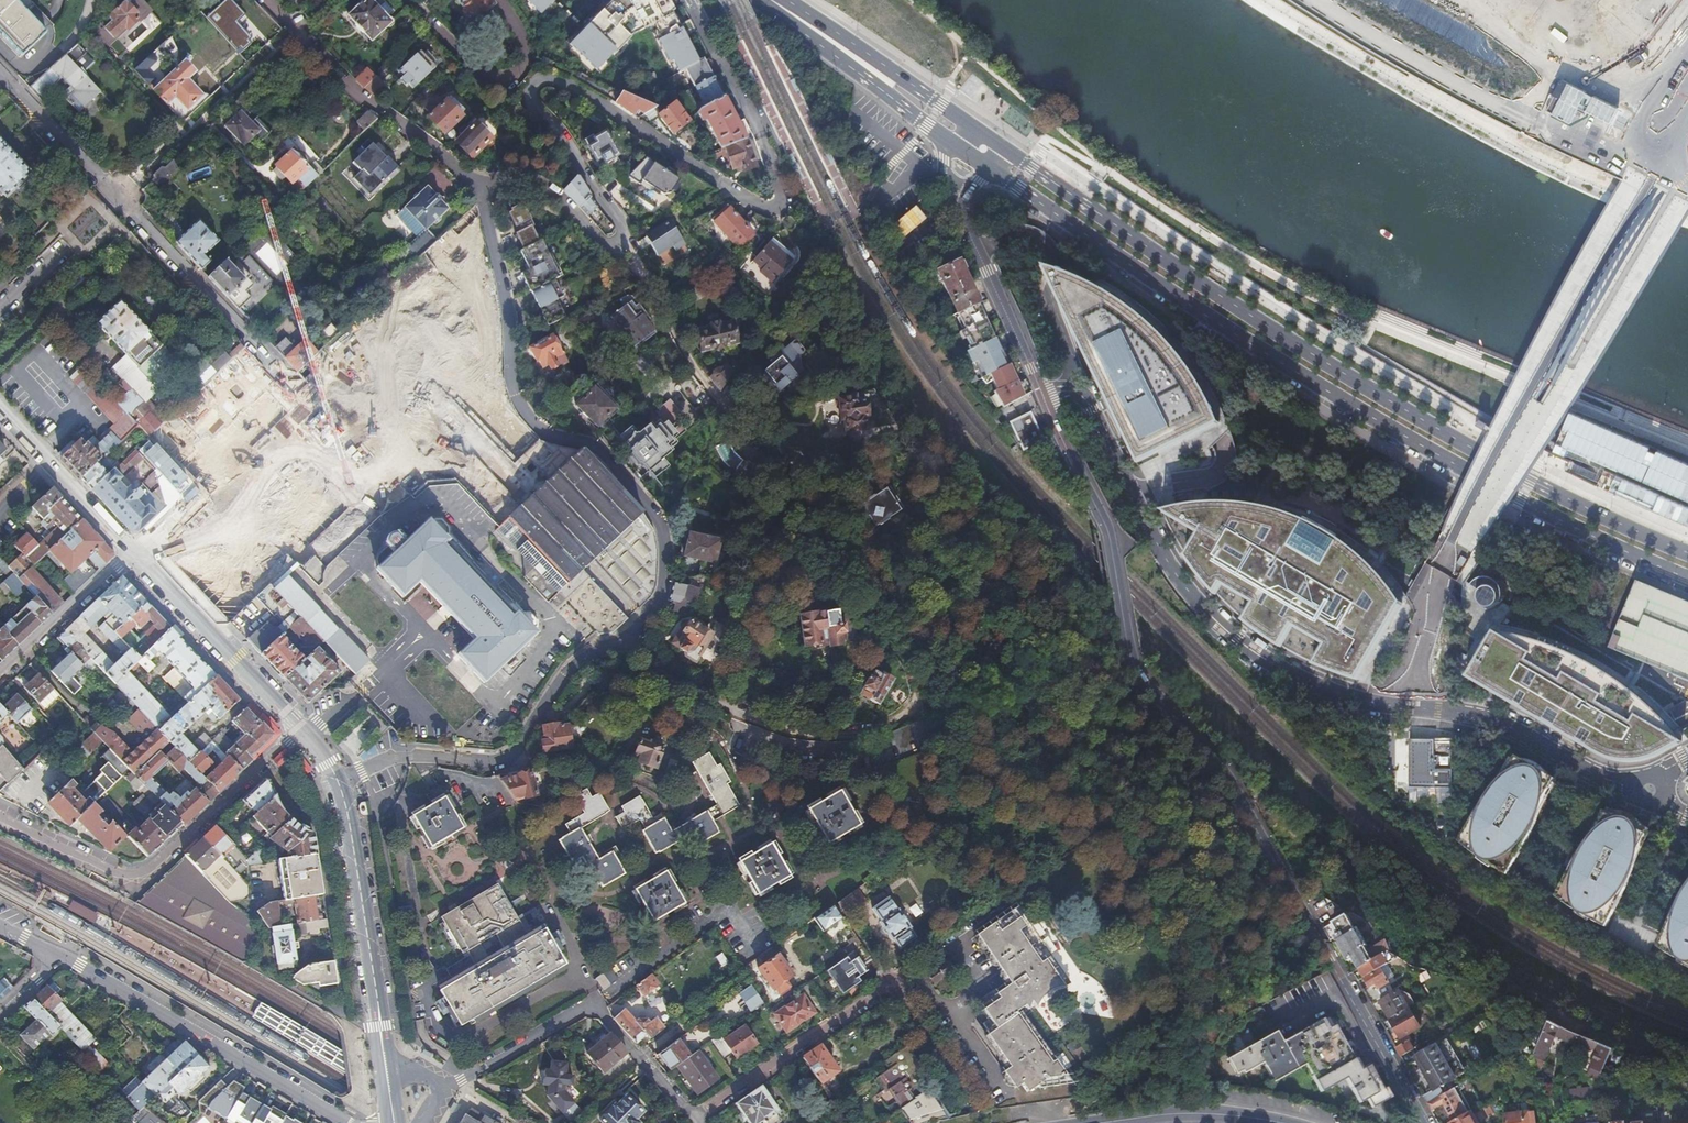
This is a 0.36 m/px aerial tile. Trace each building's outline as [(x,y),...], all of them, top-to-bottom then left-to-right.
[(24,56),(48,33),(16,0),(0,0),(0,31),(24,56)] [(235,25),(244,17),(229,0),(223,0),(204,18),(236,52),(249,40),(235,25)] [(347,15),(369,40),(389,23),(369,0),(364,0),(347,15)] [(456,1),(463,10),(460,12),(470,25),(477,20),(481,16),(480,15),(492,6),(488,0),(457,0),(456,1)] [(542,14),(556,0),(528,0),(542,14)] [(612,1),(569,45),(597,72),(630,35),(653,24),(678,73),(684,69),(693,87),(711,76),(702,60),(698,62),(686,39),(696,34),(685,10),(674,14),(667,0),(613,0),(612,1)] [(1596,29),(1618,0),(1558,0),(1596,29)] [(142,17),(127,1),(112,14),(117,19),(109,27),(117,36),(128,25),(131,27),(142,17)] [(306,52),(297,43),(293,47),(296,50),(290,57),(296,62),(306,52)] [(393,75),(410,91),(434,66),(417,50),(393,75)] [(159,59),(153,53),(135,69),(148,85),(156,78),(148,70),(159,59)] [(101,96),(65,57),(40,81),(31,89),(41,100),(62,81),(75,94),(67,102),(80,116),(101,96)] [(154,91),(166,104),(176,95),(187,108),(202,95),(188,80),(193,76),(182,65),(154,91)] [(356,80),(363,86),(372,75),(364,68),(355,79),(356,80)] [(723,97),(730,93),(728,90),(719,72),(711,76),(693,87),(700,100),(693,104),(696,111),(723,97)] [(372,75),(363,86),(373,93),(383,82),(373,74),(372,75)] [(427,85),(411,98),(425,114),(441,101),(427,85)] [(337,89),(334,86),(327,92),(330,95),(337,89)] [(654,110),(618,93),(613,102),(615,103),(631,114),(633,115),(637,110),(645,115),(654,110)] [(735,143),(753,136),(753,135),(743,118),(736,122),(723,97),(696,111),(695,113),(700,121),(704,120),(719,149),(723,147),(735,143)] [(239,99),(234,103),(242,111),(226,125),(245,144),(260,129),(248,116),(252,112),(239,99)] [(671,106),(668,101),(662,105),(654,110),(671,133),(686,122),(673,104),(671,106)] [(431,111),(431,114),(435,119),(432,121),(444,134),(462,119),(450,105),(448,107),(444,103),(441,102),(431,111)] [(363,131),(377,118),(368,111),(356,123),(363,131)] [(460,140),(464,145),(468,150),(473,156),(484,148),(488,152),(495,146),(479,125),(460,140)] [(699,139),(696,134),(694,130),(682,138),(689,144),(699,139)] [(589,136),(581,141),(594,159),(599,156),(608,169),(616,158),(614,154),(615,152),(601,132),(591,139),(589,136)] [(630,133),(622,138),(630,149),(642,142),(630,133)] [(763,164),(753,136),(735,143),(723,147),(731,170),(740,167),(742,172),(763,164)] [(385,158),(379,152),(367,139),(360,145),(364,149),(351,161),(360,171),(362,169),(367,173),(363,177),(373,188),(397,167),(387,156),(385,158)] [(6,198),(31,176),(0,143),(0,192),(6,198)] [(275,164),(300,190),(318,174),(293,147),(275,164)] [(105,167),(111,174),(122,163),(116,156),(105,167)] [(646,158),(628,176),(640,185),(643,181),(663,194),(671,194),(680,180),(646,158)] [(177,170),(173,161),(165,169),(161,168),(155,174),(155,178),(148,185),(155,191),(177,170)] [(585,188),(577,177),(563,190),(567,193),(572,199),(578,205),(579,207),(584,203),(592,211),(597,206),(595,204),(591,197),(585,188)] [(148,185),(142,190),(143,193),(144,195),(144,198),(143,201),(142,203),(140,205),(146,211),(161,197),(155,191),(148,185)] [(413,200),(406,206),(427,228),(435,221),(438,222),(441,219),(441,216),(454,204),(449,198),(449,193),(446,192),(445,195),(441,195),(440,194),(436,194),(433,197),(432,194),(433,192),(427,186),(420,194),(417,193),(414,196),(413,200)] [(711,211),(704,197),(688,203),(695,217),(711,211)] [(523,301),(537,328),(554,320),(547,306),(554,303),(545,285),(551,282),(532,245),(530,246),(523,231),(525,230),(513,206),(512,207),(511,205),(500,210),(503,216),(500,217),(504,225),(509,237),(507,238),(515,254),(511,255),(520,274),(512,278),(523,301)] [(729,206),(717,216),(719,218),(731,208),(729,206)] [(714,218),(727,234),(743,221),(731,208),(719,218),(717,216),(714,218)] [(879,211),(875,218),(883,234),(887,226),(879,211)] [(175,242),(201,270),(209,262),(203,255),(217,242),(198,221),(175,242)] [(669,221),(645,237),(647,240),(659,256),(665,252),(663,250),(672,244),(676,249),(685,242),(669,221)] [(743,221),(727,234),(740,248),(743,246),(741,243),(753,233),(746,224),(743,221)] [(772,240),(755,258),(763,267),(761,269),(773,281),(792,261),(772,240)] [(231,265),(225,259),(207,276),(237,309),(249,298),(244,292),(250,287),(244,280),(248,275),(236,261),(231,265)] [(939,270),(958,311),(979,301),(960,259),(939,270)] [(1059,267),(1045,262),(1051,278),(1066,308),(1121,422),(1139,461),(1221,422),(1216,409),(1215,409),(1209,394),(1203,383),(1197,374),(1194,370),(1193,369),(1186,358),(1175,344),(1160,328),(1138,309),(1126,300),(1115,293),(1114,293),(1108,289),(1102,286),(1101,285),(1097,283),(1095,282),(1080,275),(1069,270),(1068,270),(1067,269),(1059,267)] [(552,454),(480,376),(505,353),(437,280),(389,324),(530,474),(552,454)] [(98,285),(80,302),(86,308),(103,292),(98,285)] [(121,300),(97,322),(139,368),(139,367),(151,380),(174,359),(121,300)] [(987,318),(979,301),(958,311),(965,327),(961,329),(964,337),(968,335),(974,347),(995,337),(987,318)] [(818,303),(811,309),(815,314),(822,308),(818,303)] [(641,354),(659,340),(655,334),(656,333),(640,315),(636,318),(626,306),(611,319),(641,354)] [(709,326),(699,328),(704,350),(739,342),(733,320),(722,322),(720,320),(711,322),(709,326)] [(1000,334),(986,342),(989,350),(1004,343),(1000,334)] [(552,335),(531,347),(537,359),(540,358),(544,365),(548,362),(550,367),(565,359),(552,335)] [(274,347),(297,372),(317,353),(304,340),(295,349),(284,338),(274,347)] [(228,340),(220,347),(225,353),(233,346),(228,340)] [(780,359),(775,358),(771,361),(774,365),(766,372),(778,385),(783,381),(786,383),(789,381),(801,379),(807,373),(804,369),(802,363),(798,358),(805,353),(802,350),(802,348),(799,343),(795,344),(793,342),(787,348),(787,353),(783,357),(780,359)] [(245,348),(242,345),(215,371),(217,374),(220,371),(245,348)] [(996,370),(1009,363),(1002,347),(991,352),(995,360),(993,362),(996,370)] [(652,365),(643,354),(634,362),(642,372),(652,365)] [(866,365),(863,359),(857,363),(860,368),(866,365)] [(723,363),(711,377),(721,392),(733,372),(727,363),(723,363)] [(996,370),(991,373),(993,379),(991,380),(995,389),(1017,380),(1009,363),(996,370)] [(116,426),(129,416),(83,365),(69,379),(116,426)] [(141,402),(152,393),(135,373),(124,383),(141,402)] [(202,547),(253,598),(284,568),(270,553),(275,548),(238,510),(287,462),(309,484),(352,440),(326,415),(315,426),(293,404),(294,403),(276,384),(244,415),(227,398),(169,456),(199,486),(169,516),(201,548),(202,547)] [(594,388),(576,404),(595,427),(613,411),(594,388)] [(438,394),(379,450),(406,478),(437,449),(447,460),(442,465),(489,515),(508,498),(450,435),(464,422),(438,394)] [(856,397),(839,399),(841,420),(845,420),(847,432),(865,429),(863,417),(867,417),(865,402),(857,403),(856,397)] [(133,412),(129,416),(139,427),(149,438),(155,432),(170,417),(164,411),(160,414),(150,414),(147,410),(139,416),(133,412)] [(1032,412),(1014,421),(1024,442),(1043,433),(1032,412)] [(139,427),(129,416),(116,426),(111,430),(100,440),(103,443),(102,444),(99,441),(92,443),(89,446),(87,444),(85,446),(81,441),(76,446),(73,442),(59,455),(81,479),(97,463),(98,464),(104,459),(132,432),(139,427)] [(629,426),(617,436),(628,449),(627,451),(629,453),(628,455),(636,465),(638,464),(640,466),(641,465),(653,480),(669,467),(662,459),(673,450),(671,448),(677,443),(673,439),(678,435),(666,421),(662,425),(658,420),(651,425),(649,423),(636,434),(629,426)] [(149,438),(139,427),(132,432),(143,443),(149,438)] [(729,441),(717,447),(724,460),(736,470),(732,476),(746,485),(758,467),(746,460),(737,452),(729,441)] [(575,450),(488,535),(516,565),(548,600),(560,589),(600,632),(603,630),(613,635),(627,627),(632,619),(623,608),(587,568),(594,559),(639,607),(651,598),(656,584),(659,564),(658,548),(655,531),(642,512),(606,468),(591,454),(575,450)] [(114,470),(104,459),(98,464),(109,475),(114,470)] [(109,475),(98,464),(97,463),(81,479),(92,491),(109,475)] [(288,464),(284,468),(296,483),(301,479),(288,464)] [(122,478),(114,470),(109,475),(92,491),(132,533),(137,533),(142,529),(157,515),(148,506),(144,509),(136,501),(142,495),(133,485),(127,491),(118,482),(122,478)] [(516,504),(527,494),(520,486),(509,496),(516,504)] [(866,500),(854,507),(867,530),(879,522),(879,523),(889,518),(889,517),(900,510),(887,487),(875,495),(875,494),(865,499),(866,500)] [(83,518),(52,489),(33,507),(43,518),(48,513),(59,525),(41,542),(49,550),(83,518)] [(1403,602),(1393,588),(1391,585),(1386,578),(1382,573),(1368,559),(1355,549),(1348,542),(1347,542),(1337,535),(1331,531),(1330,531),(1323,526),(1311,520),(1290,512),(1269,506),(1256,504),(1245,502),(1236,501),(1235,501),(1226,501),(1225,501),(1222,501),(1216,501),(1215,501),(1202,501),(1190,503),(1188,503),(1185,504),(1183,504),(1182,504),(1179,505),(1178,505),(1162,509),(1171,528),(1182,547),(1193,564),(1206,580),(1220,596),(1235,611),(1251,624),(1267,637),(1285,648),(1304,658),(1323,667),(1342,674),(1358,678),(1403,602)] [(43,518),(33,507),(15,524),(23,533),(11,545),(20,555),(8,567),(12,571),(19,578),(31,567),(49,550),(41,542),(59,525),(48,513),(43,518)] [(378,568),(404,596),(422,579),(445,604),(453,613),(477,638),(459,655),(485,683),(538,634),(536,631),(540,628),(541,622),(533,613),(526,611),(524,609),(502,585),(497,589),(474,564),(478,560),(455,535),(454,534),(452,526),(443,517),(438,518),(434,522),(431,519),(407,541),(399,533),(388,542),(396,551),(378,568)] [(71,573),(86,558),(89,556),(100,567),(116,553),(83,518),(49,550),(71,573)] [(696,573),(712,576),(730,546),(717,543),(718,540),(690,532),(685,551),(701,556),(696,573)] [(86,558),(71,573),(63,580),(74,592),(97,570),(86,558)] [(19,578),(12,571),(3,579),(11,587),(13,585),(19,591),(23,591),(26,594),(29,592),(34,597),(35,595),(52,612),(63,602),(31,567),(19,578)] [(1488,608),(1495,608),(1501,605),(1505,602),(1507,598),(1508,593),(1508,588),(1507,584),(1505,581),(1502,577),(1498,574),(1494,572),(1490,571),(1486,571),(1481,572),(1475,575),(1472,578),(1470,582),(1478,586),(1476,591),(1477,600),(1482,606),(1488,608)] [(674,577),(672,583),(684,586),(686,577),(674,573),(674,577)] [(116,632),(146,603),(121,577),(72,623),(67,628),(88,651),(117,683),(128,672),(141,659),(116,632)] [(325,643),(355,675),(370,661),(342,630),(338,633),(318,612),(320,610),(288,577),(275,590),(281,596),(301,617),(325,643)] [(3,579),(0,583),(0,586),(6,592),(9,590),(15,595),(17,594),(11,587),(3,579)] [(684,586),(672,583),(672,585),(671,589),(669,592),(669,594),(668,597),(674,598),(672,608),(683,611),(686,602),(691,603),(695,589),(684,586)] [(13,585),(11,587),(17,594),(19,591),(13,585)] [(286,622),(291,627),(301,617),(281,596),(275,590),(271,585),(258,597),(276,616),(279,614),(286,622)] [(34,597),(27,604),(42,622),(51,614),(52,612),(35,595),(34,597)] [(146,603),(116,632),(141,659),(145,655),(171,629),(146,603)] [(27,604),(3,626),(19,643),(42,622),(27,604)] [(453,613),(445,604),(437,612),(445,621),(453,613)] [(318,649),(325,643),(301,617),(291,627),(290,628),(305,644),(302,647),(301,656),(281,636),(261,655),(285,680),(299,667),(307,660),(318,649)] [(0,622),(0,656),(3,659),(19,643),(3,626),(2,625),(0,622)] [(257,631),(247,640),(261,655),(281,636),(290,628),(291,627),(286,622),(279,628),(272,626),(268,623),(258,632),(257,631)] [(685,624),(671,644),(682,651),(683,656),(692,662),(709,638),(699,631),(700,630),(689,622),(686,625),(685,624)] [(810,626),(808,626),(808,655),(831,654),(832,659),(845,659),(845,654),(860,653),(860,641),(856,641),(856,637),(852,634),(845,633),(845,625),(823,626),(821,622),(813,622),(810,625),(810,626)] [(67,647),(65,648),(70,653),(71,652),(79,660),(88,651),(67,628),(57,637),(67,647)] [(216,677),(171,629),(145,655),(151,660),(160,652),(174,668),(164,678),(185,699),(178,707),(181,711),(216,677)] [(1520,635),(1493,629),(1466,675),(1600,754),(1608,758),(1617,760),(1622,761),(1631,762),(1636,761),(1657,755),(1674,747),(1682,742),(1670,729),(1660,717),(1646,703),(1630,689),(1613,677),(1596,666),(1578,656),(1559,648),(1539,640),(1520,635)] [(308,703),(322,690),(340,673),(318,649),(307,660),(311,665),(304,672),(299,667),(285,680),(308,703)] [(66,685),(85,666),(79,660),(71,652),(70,653),(52,671),(66,685)] [(134,700),(137,704),(161,730),(172,720),(128,672),(117,683),(128,694),(134,700)] [(870,672),(859,695),(880,704),(890,682),(870,672)] [(55,691),(38,673),(25,686),(41,704),(55,691)] [(172,720),(161,730),(162,731),(169,739),(188,761),(199,751),(211,740),(204,733),(190,745),(181,735),(197,719),(199,721),(203,717),(202,715),(208,708),(211,711),(207,714),(215,723),(239,701),(216,677),(181,711),(172,720)] [(55,691),(42,703),(47,709),(61,697),(55,691)] [(120,701),(126,708),(134,700),(128,694),(120,701)] [(1,708),(9,717),(15,723),(29,710),(15,695),(1,708)] [(839,697),(832,709),(839,713),(846,700),(839,697)] [(95,734),(103,743),(110,749),(129,770),(133,774),(158,751),(169,739),(162,731),(161,730),(137,704),(124,716),(145,738),(132,750),(111,728),(91,717),(85,723),(95,734)] [(9,717),(1,708),(0,707),(0,726),(9,717)] [(227,756),(241,771),(251,760),(249,758),(272,736),(245,708),(233,720),(245,734),(234,744),(224,753),(227,756)] [(30,714),(21,721),(26,729),(36,721),(30,714)] [(545,740),(541,740),(543,752),(565,748),(564,737),(573,735),(572,725),(562,727),(561,721),(557,722),(556,717),(547,719),(548,724),(542,726),(545,740)] [(245,734),(233,720),(221,730),(234,744),(245,734)] [(234,744),(221,730),(211,739),(224,753),(234,744)] [(95,734),(79,749),(87,758),(103,743),(95,734)] [(169,739),(158,751),(167,761),(177,772),(181,769),(196,785),(192,789),(206,803),(217,793),(188,761),(169,739)] [(1435,756),(1435,740),(1410,739),(1409,801),(1451,802),(1453,756),(1435,756)] [(642,742),(638,756),(643,758),(641,764),(659,770),(667,747),(665,747),(666,743),(656,740),(655,744),(653,743),(652,745),(642,742)] [(14,770),(17,766),(0,749),(0,756),(14,770)] [(90,800),(96,807),(105,798),(105,797),(105,798),(102,795),(106,792),(129,770),(110,749),(100,758),(101,759),(103,757),(108,763),(111,766),(104,772),(101,769),(98,773),(101,775),(84,791),(81,789),(80,790),(90,800)] [(285,749),(272,760),(279,767),(291,756),(285,749)] [(160,803),(180,824),(182,826),(206,803),(192,789),(184,779),(173,789),(179,796),(177,798),(174,795),(169,793),(165,795),(149,777),(167,761),(158,751),(133,774),(135,777),(157,800),(160,803)] [(199,751),(188,761),(217,793),(241,771),(227,756),(208,774),(204,769),(210,763),(199,751)] [(707,754),(691,763),(723,816),(739,806),(725,782),(728,780),(718,765),(716,767),(707,754)] [(62,755),(53,763),(59,768),(68,760),(62,755)] [(1458,840),(1478,856),(1491,865),(1506,874),(1516,857),(1513,856),(1521,842),(1524,844),(1531,831),(1527,829),(1533,819),(1531,818),(1543,798),(1541,796),(1548,784),(1550,786),(1553,780),(1555,778),(1549,775),(1521,758),(1516,755),(1512,762),(1511,763),(1513,764),(1506,776),(1504,775),(1496,789),(1494,789),(1482,808),(1478,806),(1474,814),(1478,816),(1470,830),(1466,828),(1458,840)] [(2,782),(14,770),(0,756),(0,780),(2,782)] [(303,776),(312,769),(303,756),(294,763),(303,776)] [(1521,757),(1521,758),(1549,775),(1549,774),(1546,771),(1543,768),(1539,765),(1534,762),(1530,760),(1526,759),(1521,757)] [(672,778),(678,761),(669,759),(664,775),(672,778)] [(1495,786),(1478,806),(1482,808),(1494,789),(1496,789),(1504,775),(1506,776),(1513,764),(1511,763),(1512,762),(1510,761),(1495,786)] [(111,766),(108,763),(101,769),(104,772),(111,766)] [(530,766),(499,775),(507,788),(515,801),(525,797),(526,799),(539,796),(530,766)] [(135,831),(128,838),(146,857),(180,824),(160,803),(157,800),(135,777),(130,782),(144,797),(145,795),(153,803),(150,807),(141,797),(133,805),(148,822),(137,832),(135,831)] [(262,781),(242,801),(255,815),(275,795),(269,783),(268,782),(267,781),(265,780),(262,781)] [(1550,786),(1548,784),(1541,796),(1543,798),(1531,818),(1533,819),(1527,829),(1531,831),(1535,821),(1541,806),(1543,801),(1555,781),(1553,780),(1550,786)] [(78,819),(108,851),(110,852),(126,836),(113,823),(107,829),(97,819),(103,813),(102,812),(96,807),(90,800),(87,802),(73,789),(76,786),(71,781),(49,803),(70,826),(78,819)] [(571,832),(558,839),(573,863),(580,858),(597,886),(599,885),(602,889),(623,877),(613,860),(617,858),(612,849),(601,855),(603,857),(597,861),(579,830),(604,815),(593,796),(589,799),(584,791),(573,798),(581,813),(565,823),(571,832)] [(837,794),(806,812),(826,847),(857,829),(837,794)] [(275,795),(255,815),(253,817),(272,837),(291,819),(284,812),(283,809),(279,802),(275,795)] [(441,797),(411,815),(430,846),(460,827),(441,797)] [(623,814),(614,820),(622,831),(639,821),(645,831),(641,833),(655,855),(657,853),(659,855),(687,838),(692,845),(715,831),(710,824),(717,819),(711,809),(671,833),(660,815),(651,820),(638,798),(620,808),(623,814)] [(1588,920),(1589,918),(1605,927),(1629,879),(1632,872),(1637,857),(1649,831),(1647,830),(1648,828),(1643,826),(1643,825),(1639,821),(1629,815),(1622,812),(1614,810),(1613,810),(1608,808),(1607,810),(1605,809),(1592,834),(1584,844),(1581,848),(1576,855),(1555,896),(1575,910),(1574,912),(1588,920)] [(1474,814),(1466,828),(1470,830),(1478,816),(1474,814)] [(296,825),(291,819),(272,837),(269,839),(273,843),(268,848),(273,852),(275,849),(281,854),(284,852),(287,854),(288,858),(312,854),(315,853),(312,834),(308,832),(306,831),(300,828),(296,825)] [(209,831),(202,837),(221,857),(234,846),(215,826),(209,831)] [(899,859),(921,843),(916,836),(894,852),(899,859)] [(221,857),(202,837),(188,851),(183,855),(229,902),(248,900),(248,885),(221,857)] [(1516,857),(1524,844),(1521,842),(1513,856),(1516,857)] [(768,846),(738,864),(757,897),(788,879),(768,846)] [(247,860),(247,864),(247,865),(261,863),(256,852),(247,860)] [(247,860),(240,853),(235,858),(243,867),(247,864),(247,860)] [(322,894),(315,853),(312,854),(320,895),(322,894)] [(312,854),(288,858),(277,860),(284,901),(292,899),(320,895),(312,854)] [(138,905),(162,918),(234,958),(235,956),(256,923),(250,919),(229,902),(183,855),(138,898),(134,902),(138,904),(138,905)] [(1491,865),(1478,856),(1476,858),(1489,867),(1491,865)] [(664,873),(632,892),(652,925),(683,906),(664,873)] [(1685,887),(1682,890),(1677,898),(1662,932),(1656,946),(1677,959),(1676,961),(1687,967),(1687,882),(1685,887)] [(457,1027),(563,968),(542,933),(525,942),(493,887),(437,919),(458,955),(463,952),(474,970),(438,991),(457,1027)] [(849,896),(838,904),(843,911),(848,908),(852,913),(866,904),(856,890),(849,896)] [(326,919),(322,894),(320,895),(292,899),(297,924),(326,919)] [(888,897),(872,909),(880,921),(878,922),(888,937),(891,936),(899,949),(915,937),(907,924),(908,923),(898,908),(896,909),(888,897)] [(281,927),(276,902),(269,903),(257,912),(264,930),(273,928),(281,927)] [(840,919),(830,905),(818,915),(809,921),(819,935),(840,919)] [(913,905),(907,909),(913,919),(920,914),(913,905)] [(983,951),(984,950),(988,956),(986,959),(986,962),(986,964),(988,966),(991,968),(995,968),(996,968),(999,971),(997,974),(997,976),(997,979),(998,982),(1000,983),(1003,984),(1006,984),(1008,984),(1009,985),(993,997),(990,993),(974,1005),(985,1020),(981,1023),(987,1033),(984,1035),(986,1038),(984,1040),(984,1042),(984,1045),(985,1048),(988,1050),(990,1050),(993,1050),(995,1050),(996,1052),(995,1053),(994,1056),(994,1060),(995,1062),(997,1064),(1000,1065),(1003,1065),(1005,1064),(1007,1067),(1001,1071),(1002,1073),(1001,1076),(1002,1080),(1003,1083),(1005,1084),(1008,1086),(1011,1085),(1013,1089),(1020,1084),(1025,1091),(1035,1084),(1038,1088),(1069,1083),(1056,1065),(1054,1067),(1049,1061),(1051,1058),(1051,1055),(1050,1053),(1049,1051),(1048,1050),(1045,1048),(1042,1048),(1041,1049),(1038,1045),(1039,1044),(1040,1041),(1039,1038),(1038,1036),(1035,1033),(1031,1033),(1029,1033),(1026,1029),(1028,1026),(1028,1022),(1028,1020),(1026,1018),(1025,1017),(1023,1016),(1019,1016),(1018,1017),(1014,1012),(1022,1007),(1025,1011),(1028,1004),(1033,1009),(1035,1004),(1038,1000),(1040,998),(1045,994),(1050,992),(1054,991),(1062,991),(1063,991),(1060,987),(1070,986),(1027,924),(1015,909),(992,925),(975,937),(976,938),(974,940),(973,944),(973,946),(975,949),(976,950),(978,951),(983,951)] [(1386,955),(1391,952),(1388,944),(1373,953),(1360,930),(1357,931),(1349,917),(1325,930),(1332,942),(1338,939),(1350,962),(1356,959),(1361,969),(1386,955)] [(327,929),(326,919),(297,924),(301,939),(308,938),(320,937),(319,930),(327,929)] [(291,925),(281,927),(273,928),(273,934),(271,935),(273,946),(269,947),(271,953),(274,954),(276,965),(279,965),(280,972),(298,968),(291,925)] [(254,949),(259,938),(254,936),(251,936),(248,944),(249,946),(254,949)] [(836,953),(840,959),(843,958),(851,952),(860,946),(856,940),(836,953)] [(790,967),(776,946),(762,956),(767,964),(760,969),(775,989),(777,987),(789,978),(784,971),(790,967)] [(840,959),(838,961),(825,970),(830,977),(823,982),(831,992),(838,988),(843,995),(860,983),(856,978),(865,972),(859,965),(868,958),(860,946),(851,952),(853,957),(845,962),(843,958),(840,959)] [(1360,981),(1391,964),(1386,955),(1361,969),(1363,972),(1357,976),(1360,981)] [(336,983),(332,962),(308,967),(294,975),(292,980),(303,986),(318,983),(319,987),(336,983)] [(944,963),(926,975),(933,986),(952,973),(944,963)] [(1384,970),(1367,979),(1372,989),(1379,985),(1381,989),(1391,984),(1384,970)] [(601,975),(594,980),(601,991),(609,986),(601,975)] [(657,984),(651,975),(637,985),(643,995),(657,984)] [(789,978),(777,987),(784,996),(795,987),(789,978)] [(13,988),(4,979),(0,983),(0,1001),(13,988)] [(760,1005),(763,1002),(750,985),(739,993),(751,1011),(754,1010),(760,1005)] [(67,1006),(48,987),(34,999),(62,1028),(83,1049),(94,1038),(65,1008),(67,1006)] [(1391,1019),(1409,1009),(1399,990),(1381,1000),(1391,1019)] [(801,995),(773,1015),(788,1036),(816,1016),(801,995)] [(62,1028),(34,999),(24,1009),(36,1021),(20,1036),(23,1038),(33,1048),(34,1050),(50,1035),(53,1037),(62,1028)] [(370,1088),(379,1073),(261,1004),(252,1018),(370,1088)] [(767,1014),(760,1005),(754,1010),(760,1019),(767,1014)] [(649,1041),(663,1030),(655,1019),(648,1024),(645,1020),(636,1020),(633,1022),(623,1009),(617,1013),(616,1011),(610,1015),(636,1044),(646,1037),(649,1041)] [(1420,1029),(1409,1009),(1391,1019),(1401,1039),(1420,1029)] [(1263,1063),(1270,1076),(1273,1081),(1305,1064),(1320,1092),(1344,1078),(1358,1103),(1366,1099),(1371,1107),(1386,1099),(1368,1065),(1359,1070),(1328,1015),(1281,1042),(1275,1031),(1227,1058),(1233,1069),(1239,1066),(1243,1073),(1263,1063)] [(1576,1043),(1579,1036),(1570,1032),(1548,1020),(1538,1043),(1533,1040),(1532,1042),(1536,1078),(1556,1032),(1563,1035),(1562,1038),(1576,1043)] [(724,1040),(720,1035),(710,1042),(722,1059),(732,1052),(737,1059),(757,1044),(745,1026),(724,1040)] [(628,1052),(611,1033),(586,1053),(602,1073),(628,1052)] [(1601,1074),(1611,1049),(1579,1036),(1576,1043),(1590,1049),(1591,1047),(1597,1050),(1589,1069),(1601,1074)] [(23,1038),(16,1046),(25,1056),(33,1048),(23,1038)] [(677,1039),(658,1054),(672,1070),(677,1067),(690,1057),(677,1039)] [(1435,1047),(1453,1080),(1454,1079),(1465,1073),(1447,1040),(1436,1046),(1435,1047)] [(161,1054),(167,1060),(183,1046),(178,1042),(174,1042),(161,1054)] [(183,1046),(167,1060),(181,1074),(201,1054),(193,1045),(187,1042),(183,1046)] [(1401,1058),(1413,1051),(1409,1043),(1397,1049),(1401,1058)] [(82,1052),(100,1072),(109,1064),(91,1044),(82,1052)] [(820,1046),(801,1059),(819,1084),(837,1071),(820,1046)] [(1429,1093),(1422,1096),(1426,1104),(1439,1098),(1442,1096),(1438,1088),(1453,1080),(1435,1047),(1416,1057),(1421,1066),(1416,1069),(1429,1093)] [(886,1111),(891,1119),(900,1113),(922,1097),(917,1089),(922,1085),(913,1073),(919,1069),(904,1049),(881,1065),(886,1073),(873,1083),(881,1095),(885,1093),(894,1105),(886,1111)] [(1618,1063),(1622,1054),(1614,1051),(1610,1061),(1615,1064),(1618,1063)] [(697,1052),(690,1057),(677,1067),(697,1094),(717,1079),(697,1052)] [(167,1060),(128,1095),(142,1109),(146,1105),(155,1097),(159,1094),(181,1074),(167,1060)] [(570,1122),(582,1112),(563,1091),(564,1084),(572,1085),(572,1077),(565,1076),(566,1064),(550,1062),(549,1071),(548,1086),(547,1096),(570,1122)] [(840,1081),(824,1092),(830,1099),(845,1089),(840,1081)] [(221,1082),(200,1101),(200,1104),(226,1121),(226,1120),(242,1095),(245,1090),(238,1086),(234,1083),(228,1089),(221,1082)] [(922,1097),(928,1093),(922,1085),(917,1089),(922,1097)] [(747,1096),(764,1121),(761,1122),(778,1122),(779,1122),(779,1119),(776,1114),(778,1112),(761,1086),(747,1096)] [(1442,1096),(1439,1098),(1426,1104),(1429,1109),(1442,1103),(1451,1122),(1452,1122),(1466,1115),(1453,1089),(1442,1096)] [(928,1093),(922,1097),(900,1113),(907,1122),(944,1122),(949,1122),(928,1093)] [(1598,1101),(1597,1093),(1585,1094),(1586,1102),(1598,1101)] [(1586,1102),(1585,1094),(1565,1097),(1566,1105),(1586,1102)] [(242,1095),(226,1120),(231,1122),(254,1122),(263,1108),(265,1104),(251,1095),(249,1099),(242,1095)] [(747,1096),(733,1105),(746,1122),(761,1122),(764,1121),(747,1096)] [(601,1121),(604,1122),(640,1122),(636,1118),(642,1112),(625,1097),(613,1109),(613,1108),(601,1121)] [(133,1117),(139,1122),(167,1122),(146,1105),(142,1109),(133,1117)] [(174,1112),(178,1120),(187,1116),(183,1108),(174,1112)] [(263,1108),(254,1122),(282,1122),(285,1119),(286,1117),(272,1109),(270,1112),(263,1108)] [(472,1110),(467,1118),(465,1117),(462,1122),(493,1122),(472,1110)] [(1502,1115),(1503,1122),(1535,1122),(1533,1111),(1502,1115)] [(1469,1113),(1466,1115),(1452,1122),(1474,1122),(1469,1113)]
